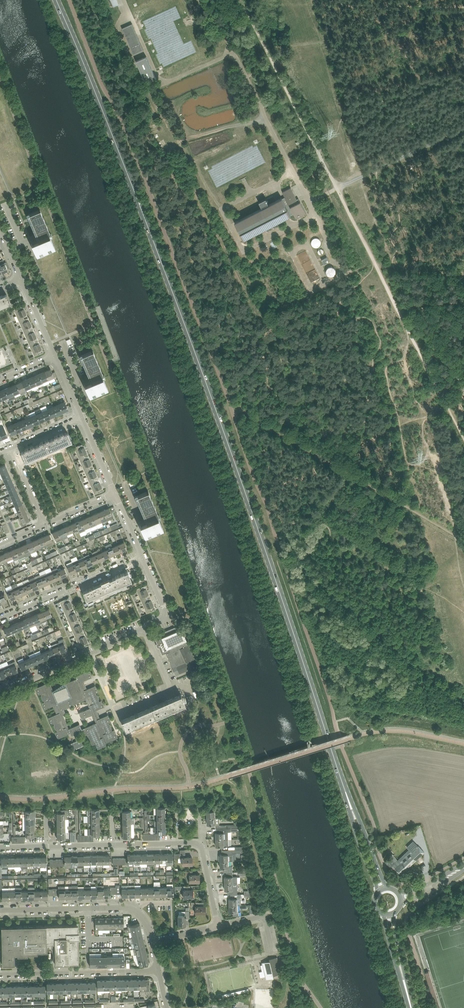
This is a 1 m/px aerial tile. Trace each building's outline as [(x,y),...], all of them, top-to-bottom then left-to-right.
[(132,23),(122,28),(134,54),(144,50),(132,23)] [(147,56),(136,61),(146,83),(156,79),(147,56)] [(300,201),(298,203),(296,200),(297,199),(291,187),(282,192),(285,197),(282,198),(235,222),(244,240),(291,215),(294,214),(296,218),(307,213),(300,201)] [(266,198),(259,202),(262,207),(269,203),(266,198)] [(40,209),(27,215),(28,218),(30,218),(40,241),(32,244),(38,258),(56,250),(49,234),(50,234),(40,209)] [(314,238),(312,245),(319,247),(321,240),(314,238)] [(0,264),(0,269),(2,273),(4,272),(4,273),(8,271),(8,270),(10,269),(7,261),(0,264)] [(333,266),(326,269),(330,276),(337,273),(333,266)] [(316,269),(307,273),(311,281),(320,277),(316,269)] [(10,303),(10,304),(11,304),(6,294),(0,297),(0,307),(10,303)] [(25,311),(23,305),(14,309),(16,315),(25,311)] [(28,317),(25,311),(16,315),(19,321),(28,317)] [(31,323),(28,317),(19,321),(21,327),(31,323)] [(33,329),(31,323),(21,327),(24,333),(33,329)] [(36,334),(33,329),(24,333),(26,338),(36,334)] [(38,340),(36,334),(26,338),(29,344),(38,340)] [(41,346),(38,340),(29,344),(32,350),(41,346)] [(43,352),(41,346),(32,350),(34,356),(43,352)] [(103,375),(93,350),(79,356),(81,360),(83,359),(93,382),(85,385),(91,399),(109,391),(102,375),(103,375)] [(51,369),(45,371),(48,380),(54,377),(51,369)] [(48,380),(45,371),(39,374),(43,382),(48,380)] [(43,382),(39,374),(33,376),(37,385),(43,382)] [(37,385),(33,376),(28,379),(31,387),(37,385)] [(31,387),(28,379),(22,381),(26,390),(31,387)] [(26,390),(22,381),(16,384),(20,392),(26,390)] [(20,392),(16,384),(10,386),(14,395),(20,392)] [(14,395),(10,386),(5,389),(8,397),(14,395)] [(5,389),(0,391),(0,394),(3,400),(8,397),(5,389)] [(65,401),(59,404),(63,412),(68,410),(65,401)] [(63,412),(59,404),(53,406),(57,415),(63,412)] [(57,415),(53,406),(48,409),(51,417),(57,415)] [(47,409),(42,411),(45,420),(51,417),(47,409)] [(45,420),(42,411),(36,414),(40,422),(45,420)] [(40,422),(36,414),(30,416),(34,425),(40,422)] [(34,425),(30,416),(25,419),(28,427),(34,425)] [(28,427),(25,419),(19,421),(23,430),(28,427)] [(23,430),(19,421),(13,424),(17,432),(23,430)] [(17,432),(13,424),(7,426),(11,435),(17,432)] [(55,448),(70,441),(71,442),(67,432),(67,433),(52,439),(55,448)] [(41,454),(55,448),(52,439),(37,445),(41,454)] [(86,449),(83,444),(74,448),(77,453),(86,449)] [(37,445),(28,449),(22,452),(26,462),(26,461),(41,454),(37,445)] [(88,455),(86,449),(77,453),(79,459),(88,455)] [(91,461),(88,455),(79,459),(82,465),(91,461)] [(93,467),(91,461),(82,465),(84,471),(93,467)] [(96,473),(93,467),(84,471),(87,477),(96,473)] [(10,475),(8,470),(1,473),(3,479),(10,475)] [(99,479),(96,473),(87,477),(89,483),(99,479)] [(13,481),(10,475),(3,479),(6,484),(13,481)] [(101,484),(99,479),(89,483),(92,488),(101,484)] [(15,487),(13,481),(6,484),(7,488),(8,490),(15,487)] [(104,490),(101,484),(92,488),(94,494),(104,490)] [(17,492),(15,487),(8,490),(10,495),(17,492)] [(148,491),(135,496),(136,500),(138,499),(148,522),(140,526),(146,539),(164,531),(157,516),(159,515),(148,491)] [(20,498),(17,492),(10,495),(13,501),(20,498)] [(22,503),(20,498),(13,501),(15,506),(22,503)] [(25,508),(22,503),(15,506),(17,511),(25,508)] [(27,514),(25,508),(17,511),(20,517),(27,514)] [(113,518),(109,508),(103,510),(107,520),(108,520),(113,518)] [(103,510),(97,513),(100,519),(102,523),(107,520),(103,510)] [(97,513),(92,515),(95,522),(100,519),(97,513)] [(20,517),(18,518),(20,523),(21,526),(26,524),(25,521),(29,520),(27,514),(20,517)] [(92,515),(86,518),(91,527),(96,525),(95,522),(92,515)] [(81,520),(84,527),(85,530),(91,527),(86,518),(81,520)] [(84,527),(81,520),(75,522),(78,529),(80,533),(85,530),(84,527)] [(78,529),(75,522),(69,525),(72,532),(78,529)] [(72,532),(69,525),(64,527),(67,534),(72,532)] [(67,534),(64,527),(58,530),(62,539),(68,537),(67,534)] [(62,539),(58,530),(52,532),(53,533),(56,541),(57,542),(62,539)] [(49,534),(43,536),(46,543),(52,540),(49,534)] [(46,543),(43,536),(38,539),(40,545),(42,548),(47,546),(46,543)] [(35,548),(40,545),(38,539),(32,541),(35,548)] [(35,548),(32,541),(26,544),(30,553),(36,551),(35,548)] [(124,542),(119,544),(118,545),(121,551),(127,549),(124,542)] [(30,553),(26,544),(21,546),(25,556),(31,554),(30,553)] [(121,551),(118,545),(113,547),(116,554),(121,551)] [(15,549),(18,555),(19,558),(25,556),(24,553),(21,546),(15,549)] [(116,554),(113,547),(107,549),(110,556),(116,554)] [(18,555),(15,549),(10,551),(12,558),(18,555)] [(110,556),(107,549),(101,552),(104,559),(110,556)] [(94,551),(99,561),(104,559),(101,552),(99,553),(97,550),(94,551)] [(12,558),(10,551),(4,554),(7,560),(12,558)] [(99,561),(94,551),(92,552),(93,555),(90,557),(93,564),(99,561)] [(93,564),(90,557),(89,554),(83,557),(84,559),(87,566),(93,564)] [(73,564),(76,571),(82,568),(79,562),(78,559),(72,562),(73,564)] [(82,568),(87,566),(84,559),(79,562),(82,568)] [(76,571),(73,564),(68,567),(70,573),(76,571)] [(61,577),(67,575),(64,568),(58,571),(61,577)] [(53,570),(52,571),(55,580),(61,577),(58,571),(57,569),(56,569),(55,569),(53,569),(53,570)] [(50,582),(55,580),(51,570),(46,572),(50,582)] [(116,587),(131,580),(131,581),(132,581),(127,571),(112,578),(116,587)] [(44,585),(50,582),(46,572),(40,575),(44,585)] [(44,585),(40,575),(34,577),(39,587),(44,585)] [(33,590),(39,587),(34,577),(29,579),(29,581),(30,583),(33,590)] [(116,587),(112,578),(106,581),(97,584),(101,593),(116,587)] [(33,590),(30,583),(29,581),(23,583),(27,592),(33,590)] [(27,592),(23,583),(18,586),(22,595),(27,592)] [(87,601),(87,600),(101,593),(97,584),(83,591),(82,591),(87,601)] [(146,589),(147,589),(145,585),(136,589),(138,595),(147,591),(146,589)] [(22,595),(18,586),(12,588),(16,597),(22,595)] [(16,597),(12,588),(7,591),(10,599),(16,597)] [(148,593),(147,591),(138,595),(141,601),(150,597),(148,593)] [(152,601),(150,597),(141,601),(144,607),(152,603),(151,601),(152,601)] [(71,602),(69,598),(60,602),(62,607),(71,604),(70,602),(71,602)] [(156,609),(153,604),(153,605),(152,603),(144,607),(146,613),(156,609)] [(72,606),(71,604),(62,607),(65,613),(74,609),(72,605),(72,606)] [(49,609),(43,611),(46,618),(52,615),(49,609)] [(76,613),(74,609),(65,613),(67,619),(76,615),(75,614),(76,613)] [(46,618),(43,611),(37,614),(40,620),(41,623),(47,620),(46,618)] [(40,620),(37,614),(32,616),(35,623),(35,625),(36,625),(41,623),(40,620)] [(77,617),(76,615),(67,619),(70,625),(79,621),(77,617)] [(35,623),(32,616),(26,619),(29,625),(30,627),(35,625),(35,623)] [(29,625),(26,619),(20,621),(23,628),(29,625)] [(15,624),(18,630),(23,628),(20,621),(15,624)] [(81,625),(79,621),(70,625),(72,631),(81,627),(80,625),(81,625)] [(18,630),(15,624),(9,626),(12,633),(18,630)] [(12,633),(9,626),(3,628),(6,635),(12,633)] [(84,633),(82,629),(81,627),(72,631),(75,637),(84,633)] [(176,631),(175,627),(154,636),(162,655),(166,653),(170,651),(168,648),(186,640),(181,628),(176,631)] [(86,636),(84,633),(75,637),(78,643),(86,639),(85,637),(86,636)] [(66,643),(63,639),(58,641),(59,642),(57,643),(61,652),(67,650),(64,644),(66,643)] [(80,648),(89,644),(87,640),(86,639),(78,643),(80,648)] [(198,665),(186,640),(168,648),(170,651),(166,653),(175,675),(198,665)] [(61,652),(57,643),(51,645),(55,655),(61,652)] [(55,655),(51,645),(52,648),(47,650),(50,657),(55,655)] [(50,657),(47,650),(41,653),(44,660),(50,657)] [(44,660),(41,653),(35,655),(38,662),(44,660)] [(38,662),(35,655),(30,658),(33,665),(38,662)] [(14,661),(12,658),(0,664),(0,667),(14,661)] [(33,665),(30,658),(24,660),(27,667),(33,665)] [(27,667),(24,660),(18,663),(21,670),(27,667)] [(14,661),(8,664),(12,673),(18,671),(15,664),(14,661)] [(12,673),(8,664),(3,666),(7,676),(12,673)] [(41,693),(41,694),(41,695),(41,696),(41,697),(42,698),(42,699),(43,700),(44,700),(44,701),(42,702),(45,709),(53,705),(56,713),(48,717),(51,723),(53,722),(54,724),(54,725),(54,726),(54,727),(55,728),(56,729),(57,730),(57,731),(55,732),(57,738),(70,733),(71,735),(82,730),(79,724),(69,728),(63,714),(66,713),(64,708),(86,699),(89,708),(79,712),(82,719),(92,714),(96,722),(85,727),(88,733),(84,735),(87,734),(92,744),(95,742),(97,748),(106,745),(105,742),(118,737),(114,729),(112,730),(112,729),(112,728),(112,727),(111,726),(111,725),(110,725),(110,724),(109,723),(108,722),(111,721),(108,714),(100,718),(96,710),(104,706),(102,700),(99,701),(99,700),(99,699),(99,698),(99,697),(98,696),(98,695),(97,694),(96,694),(96,692),(98,691),(95,685),(87,689),(83,680),(92,677),(89,670),(76,676),(77,678),(64,683),(66,686),(64,687),(64,686),(63,687),(62,688),(62,687),(61,687),(61,688),(60,688),(59,688),(59,689),(58,689),(57,689),(56,690),(55,690),(54,691),(50,682),(35,688),(38,694),(41,693)] [(180,693),(181,694),(166,701),(170,710),(185,703),(181,693),(180,693)] [(170,710),(166,701),(151,707),(155,716),(170,710)] [(155,716),(151,707),(136,714),(140,723),(155,716)] [(136,714),(122,720),(121,719),(125,729),(140,723),(136,714)] [(85,745),(82,738),(71,743),(74,749),(85,745)] [(69,811),(69,809),(59,810),(59,813),(56,813),(55,813),(55,816),(57,817),(57,819),(65,819),(67,819),(67,813),(68,813),(69,812),(69,811)] [(216,828),(218,828),(218,833),(216,833),(215,833),(215,836),(216,836),(216,839),(228,839),(228,831),(231,831),(239,831),(239,827),(216,828)] [(131,839),(131,831),(131,830),(123,831),(122,832),(122,834),(123,834),(123,837),(126,837),(126,839),(131,839)] [(424,852),(419,846),(399,865),(396,868),(401,874),(424,852)] [(244,852),(244,849),(235,850),(229,850),(223,850),(224,854),(220,854),(220,855),(219,855),(219,858),(220,858),(220,861),(229,861),(233,861),(233,853),(244,852)] [(174,856),(174,858),(178,858),(178,857),(182,857),(182,864),(192,864),(192,857),(185,857),(185,853),(174,853),(174,856)] [(392,857),(390,858),(386,861),(389,866),(395,862),(392,857)] [(229,865),(229,861),(220,861),(220,868),(223,867),(224,872),(227,872),(233,872),(233,865),(229,865)] [(192,871),(188,871),(185,871),(185,875),(189,875),(189,881),(199,881),(199,874),(192,874),(192,871)] [(237,876),(233,876),(233,872),(227,872),(227,876),(225,876),(225,883),(237,883),(238,883),(237,876)] [(237,883),(225,883),(225,889),(228,889),(228,894),(231,894),(238,894),(238,893),(237,893),(237,886),(238,886),(237,883)] [(186,889),(186,886),(174,886),(174,890),(183,890),(183,896),(193,896),(193,889),(186,889)] [(229,899),(228,899),(228,901),(229,902),(229,905),(238,904),(241,904),(241,894),(238,894),(231,894),(231,898),(229,898),(229,899)] [(198,906),(198,902),(191,902),(191,906),(195,906),(195,913),(205,913),(205,906),(198,906)] [(238,911),(238,904),(229,905),(228,906),(229,908),(229,911),(233,911),(234,915),(239,915),(239,911),(238,911)] [(189,918),(189,911),(189,907),(186,907),(186,911),(185,911),(185,915),(178,915),(178,925),(186,924),(185,918),(189,918)] [(79,963),(78,937),(78,924),(45,925),(43,925),(36,925),(36,926),(29,926),(29,925),(17,926),(17,927),(9,927),(9,926),(1,926),(1,935),(2,935),(2,938),(1,938),(2,950),(3,950),(3,954),(2,954),(2,964),(6,964),(6,963),(10,963),(10,964),(15,964),(15,960),(14,960),(14,959),(15,959),(15,958),(14,958),(14,954),(17,954),(17,955),(28,955),(27,953),(37,953),(37,951),(47,951),(47,949),(48,949),(48,948),(47,949),(47,948),(54,947),(55,958),(55,964),(79,963)] [(143,940),(142,935),(133,937),(131,937),(132,943),(143,940)] [(145,946),(143,940),(132,943),(134,943),(135,948),(133,948),(145,946)] [(146,951),(145,946),(133,948),(134,954),(146,951)] [(281,973),(277,957),(269,958),(270,960),(262,962),(266,979),(274,977),(274,975),(281,973)] [(146,984),(145,979),(139,979),(140,988),(140,991),(149,991),(149,984),(146,984)]
